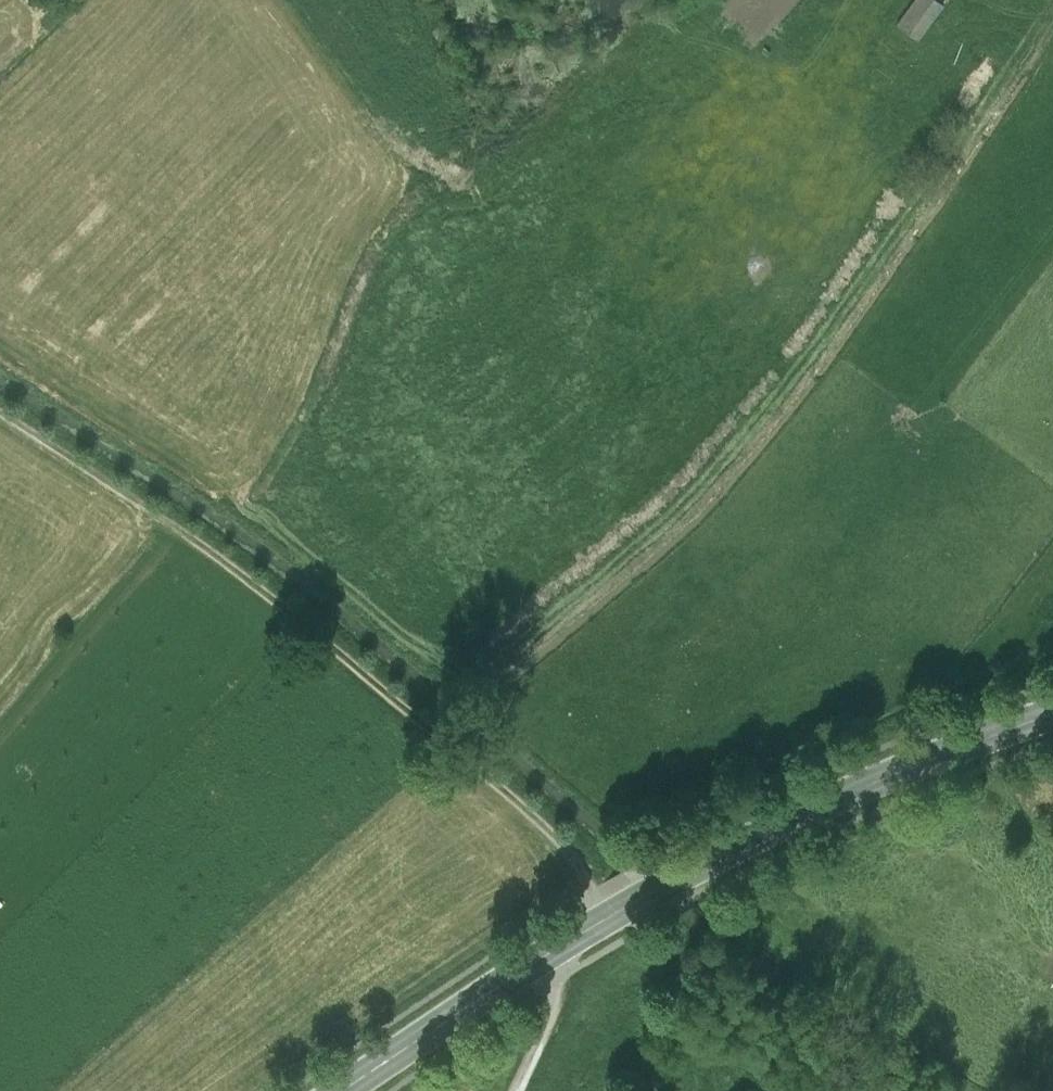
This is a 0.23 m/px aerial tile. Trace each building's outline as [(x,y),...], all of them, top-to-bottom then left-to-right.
[(908,52),(941,10),(928,0),(917,0),(889,38),(908,52)]
